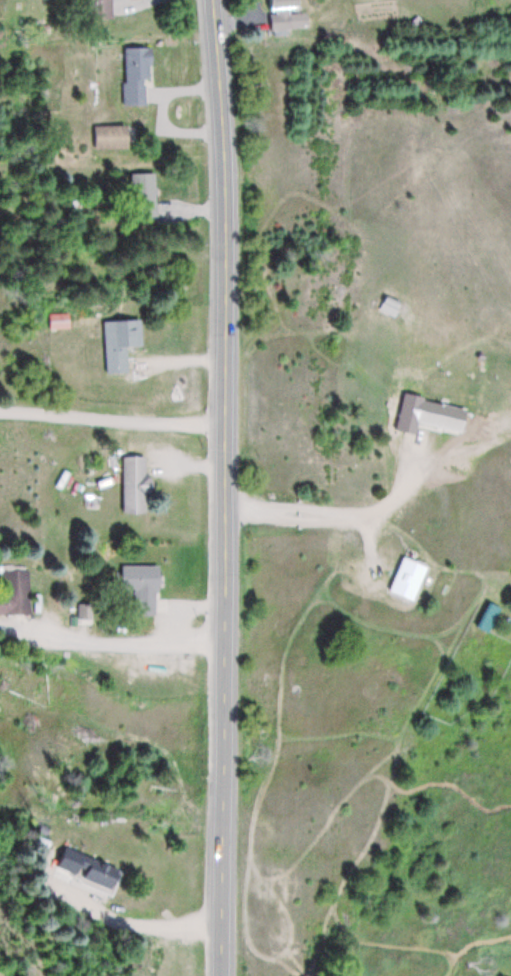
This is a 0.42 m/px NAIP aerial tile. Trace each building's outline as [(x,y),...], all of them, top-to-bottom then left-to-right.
[(117,0),(94,0),(94,19),(117,19),(117,0)] [(302,9),(302,0),(273,0),(273,12),(273,30),(294,30),(294,9),(302,9)] [(127,106),(152,106),(151,47),(126,47),(127,106)] [(98,149),(131,149),(131,127),(98,127),(98,149)] [(158,174),(133,174),(133,217),(158,217),(158,174)] [(83,206),(81,199),(74,201),(76,208),(83,206)] [(71,328),(71,315),(53,315),(53,328),(71,328)] [(107,374),(130,373),(129,347),(144,346),(143,320),(105,321),(107,374)] [(469,409),(422,400),(417,424),(465,433),(469,409)] [(124,515),(153,514),(153,477),(147,477),(147,456),(124,456),(124,515)] [(391,593),(417,602),(430,564),(404,555),(391,593)] [(159,616),(161,567),(122,565),(121,591),(134,592),(133,615),(159,616)] [(31,571),(4,571),(4,591),(0,591),(0,615),(31,615),(31,571)] [(489,635),(504,609),(493,603),(479,629),(489,635)] [(59,868),(114,893),(124,871),(69,846),(59,868)]
